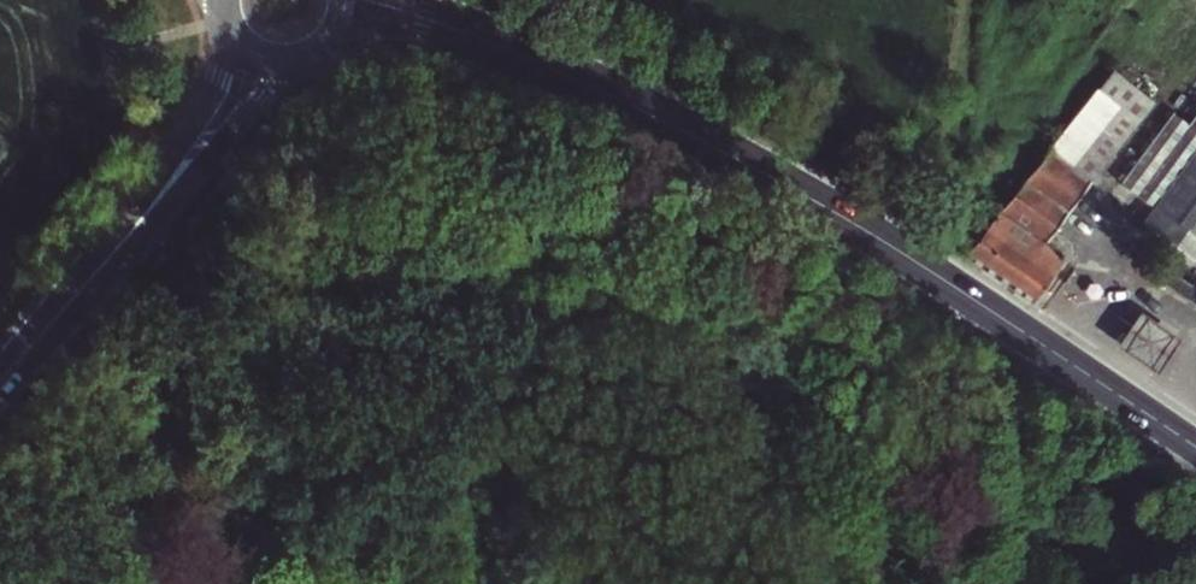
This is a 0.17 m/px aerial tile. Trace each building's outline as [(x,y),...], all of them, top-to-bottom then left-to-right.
[(141,52),(140,50),(138,38),(138,37),(125,40),(122,44),(122,48),(124,52),(128,55),(141,52)] [(1113,70),(1097,91),(1136,123),(1153,102),(1113,70)] [(1003,205),(963,255),(1032,301),(1065,262),(1066,260),(1066,257),(1065,256),(1064,254),(1053,246),(1056,242),(1047,235),(1136,123),(1097,91),(1096,90),(1003,205)] [(1152,207),(1195,240),(1195,110),(1187,121),(1174,111),(1121,184),(1152,207)] [(1152,207),(1142,221),(1195,263),(1195,240),(1152,207)] [(1195,303),(1195,287),(1190,283),(1171,270),(1163,282),(1195,304),(1195,303)] [(1179,337),(1139,310),(1117,344),(1157,371),(1179,337)]
